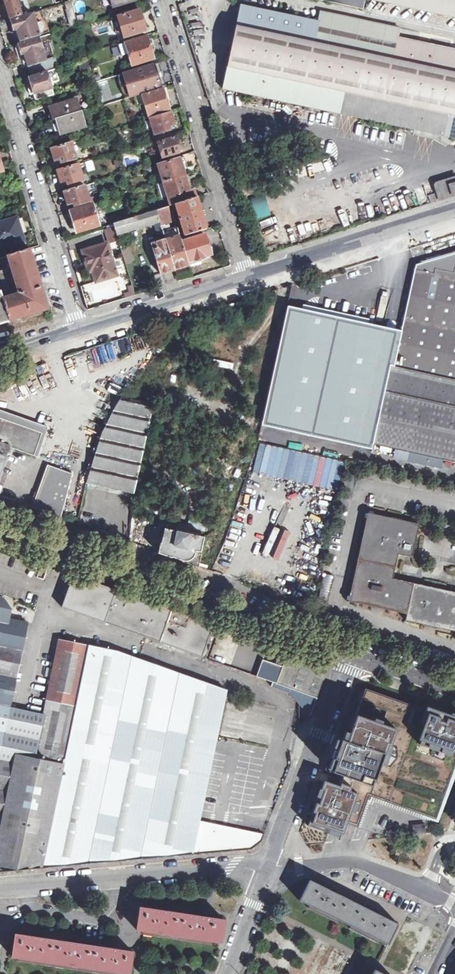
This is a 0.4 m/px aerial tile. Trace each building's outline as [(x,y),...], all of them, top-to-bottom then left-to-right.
[(22,6),(18,7),(17,3),(19,2),(19,0),(2,0),(3,4),(5,11),(8,10),(11,18),(24,14),(22,6)] [(362,9),(364,0),(322,0),(362,9)] [(454,17),(454,0),(376,0),(454,17)] [(65,3),(68,14),(66,15),(70,26),(76,24),(70,2),(65,3)] [(454,138),(454,50),(397,38),(400,28),(321,11),(319,21),(241,4),(223,88),(454,138)] [(119,16),(124,33),(122,33),(123,38),(145,31),(140,12),(139,10),(119,16)] [(145,31),(151,29),(150,26),(148,27),(143,11),(140,12),(145,31)] [(18,41),(49,31),(43,12),(12,21),(18,41)] [(119,16),(113,18),(118,35),(122,33),(124,33),(119,16)] [(45,60),(54,57),(47,35),(38,38),(45,60)] [(126,42),(130,54),(133,66),(154,59),(154,57),(157,57),(154,49),(155,49),(151,38),(148,39),(147,36),(126,42)] [(31,75),(57,67),(54,57),(45,60),(38,38),(15,45),(19,59),(23,57),(25,65),(28,64),(31,75)] [(126,42),(119,45),(122,56),(130,54),(126,42)] [(80,66),(83,74),(91,72),(88,63),(80,66)] [(155,63),(96,82),(103,106),(163,87),(155,63)] [(55,69),(29,77),(32,87),(29,88),(31,95),(34,94),(36,99),(53,94),(51,85),(53,84),(52,81),(58,80),(55,69)] [(163,88),(142,95),(148,117),(170,110),(169,107),(172,107),(170,100),(171,100),(170,96),(166,98),(163,88)] [(51,108),(54,121),(57,120),(72,115),(81,112),(77,100),(51,108)] [(81,112),(72,115),(57,120),(61,133),(85,126),(81,112)] [(147,120),(148,123),(150,129),(153,128),(157,141),(172,137),(169,129),(175,127),(171,112),(147,120)] [(53,121),(57,134),(61,133),(57,120),(54,121),(53,121)] [(156,148),(158,156),(160,155),(161,159),(182,152),(178,136),(157,142),(158,147),(156,148)] [(61,163),(76,158),(75,152),(79,151),(78,148),(76,149),(74,145),(80,144),(79,140),(51,149),(54,160),(55,163),(58,162),(59,163),(61,163)] [(95,158),(93,150),(82,154),(84,161),(95,158)] [(163,182),(185,175),(189,174),(190,173),(189,170),(195,169),(194,165),(188,167),(184,156),(158,165),(159,169),(156,170),(158,177),(161,175),(163,182)] [(85,162),(88,171),(95,169),(92,160),(85,162)] [(58,170),(62,185),(67,183),(68,184),(82,180),(81,175),(84,174),(81,163),(58,170)] [(185,175),(190,191),(194,190),(191,180),(198,178),(196,174),(190,176),(189,174),(185,175)] [(197,197),(194,190),(190,191),(185,175),(163,182),(165,189),(162,190),(164,197),(167,196),(170,206),(171,206),(174,205),(197,197)] [(454,196),(454,177),(434,183),(437,193),(428,196),(430,203),(454,196)] [(89,201),(88,198),(88,196),(90,196),(87,185),(64,191),(68,204),(69,206),(74,205),(75,206),(89,201)] [(250,197),(256,219),(271,215),(264,193),(250,197)] [(207,229),(203,215),(206,214),(205,210),(201,211),(197,197),(174,205),(184,236),(207,229)] [(77,232),(99,225),(93,204),(70,211),(77,232)] [(174,269),(189,265),(188,262),(182,242),(178,226),(170,228),(169,224),(164,225),(163,222),(175,218),(171,206),(170,206),(156,210),(163,231),(165,239),(174,269)] [(116,232),(137,226),(137,228),(154,222),(158,233),(163,231),(156,210),(113,223),(116,232)] [(23,240),(17,218),(0,223),(0,247),(23,240)] [(108,243),(118,240),(113,226),(104,229),(108,243)] [(188,262),(200,258),(200,260),(212,257),(205,234),(182,242),(188,262)] [(160,274),(174,269),(165,239),(152,244),(160,274)] [(82,251),(85,260),(89,259),(95,281),(116,275),(107,243),(82,251)] [(0,257),(0,291),(9,321),(10,321),(48,309),(30,248),(0,257)] [(402,331),(394,367),(392,366),(374,444),(454,463),(454,253),(416,264),(402,331)] [(0,291),(0,324),(8,321),(9,321),(0,291)] [(361,441),(374,444),(392,366),(394,367),(402,331),(287,306),(261,425),(360,447),(361,441)] [(102,344),(69,355),(72,364),(79,362),(80,366),(107,358),(102,344)] [(58,386),(48,363),(49,363),(48,362),(47,362),(34,367),(24,372),(13,378),(3,384),(0,386),(0,408),(5,410),(58,386)] [(153,403),(121,397),(102,433),(87,480),(86,482),(135,492),(153,403)] [(35,455),(43,433),(0,419),(0,442),(9,446),(35,455)] [(280,449),(279,461),(303,464),(304,452),(280,449)] [(333,476),(334,458),(306,456),(305,474),(333,476)] [(72,476),(46,466),(30,510),(59,520),(72,476)] [(83,497),(89,499),(92,487),(86,486),(83,497)] [(358,559),(397,568),(400,555),(413,557),(420,524),(404,521),(404,523),(402,523),(401,527),(392,525),(393,522),(392,521),(393,518),(374,515),(366,520),(358,559)] [(404,521),(393,518),(392,521),(393,522),(392,525),(401,527),(402,523),(404,523),(404,521)] [(198,566),(204,536),(165,528),(160,553),(198,566)] [(358,559),(350,596),(351,597),(354,601),(354,603),(373,606),(373,605),(375,604),(375,601),(384,603),(383,605),(384,608),(384,609),(407,614),(414,583),(394,579),(397,568),(358,559)] [(74,575),(62,607),(146,637),(202,657),(214,625),(74,575)] [(405,621),(425,625),(425,623),(427,622),(428,619),(436,621),(436,624),(437,626),(436,627),(454,632),(454,592),(414,583),(407,614),(405,621)] [(8,620),(11,609),(4,599),(0,598),(0,618),(8,620)] [(1,754),(9,709),(27,624),(0,618),(0,818),(14,756),(1,754)] [(428,619),(427,622),(425,623),(425,625),(436,627),(437,626),(436,624),(436,621),(428,619)] [(35,760),(63,765),(83,662),(86,646),(60,640),(44,716),(35,760)] [(86,646),(83,662),(63,765),(42,868),(193,854),(194,854),(252,849),(262,841),(263,835),(225,826),(200,821),(217,737),(227,690),(138,659),(120,653),(86,646)] [(276,683),(285,658),(265,651),(257,676),(276,683)] [(288,652),(283,668),(293,671),(299,655),(288,652)] [(277,684),(317,698),(325,677),(317,662),(299,655),(293,671),(283,668),(277,684)] [(340,745),(337,744),(307,827),(341,838),(345,823),(356,826),(367,796),(431,819),(437,821),(454,767),(454,721),(359,688),(340,745)] [(9,709),(1,754),(14,756),(35,760),(44,716),(9,709)] [(285,747),(281,758),(290,760),(290,749),(285,747)] [(0,818),(0,870),(16,869),(42,868),(63,765),(35,760),(14,756),(0,818)] [(412,825),(414,834),(425,832),(423,823),(412,825)] [(310,880),(300,900),(388,944),(398,924),(377,914),(379,911),(373,908),(371,911),(336,893),(338,891),(332,888),(331,891),(310,880)] [(225,920),(140,907),(137,930),(222,942),(225,920)] [(12,956),(130,973),(133,952),(15,934),(12,956)]
